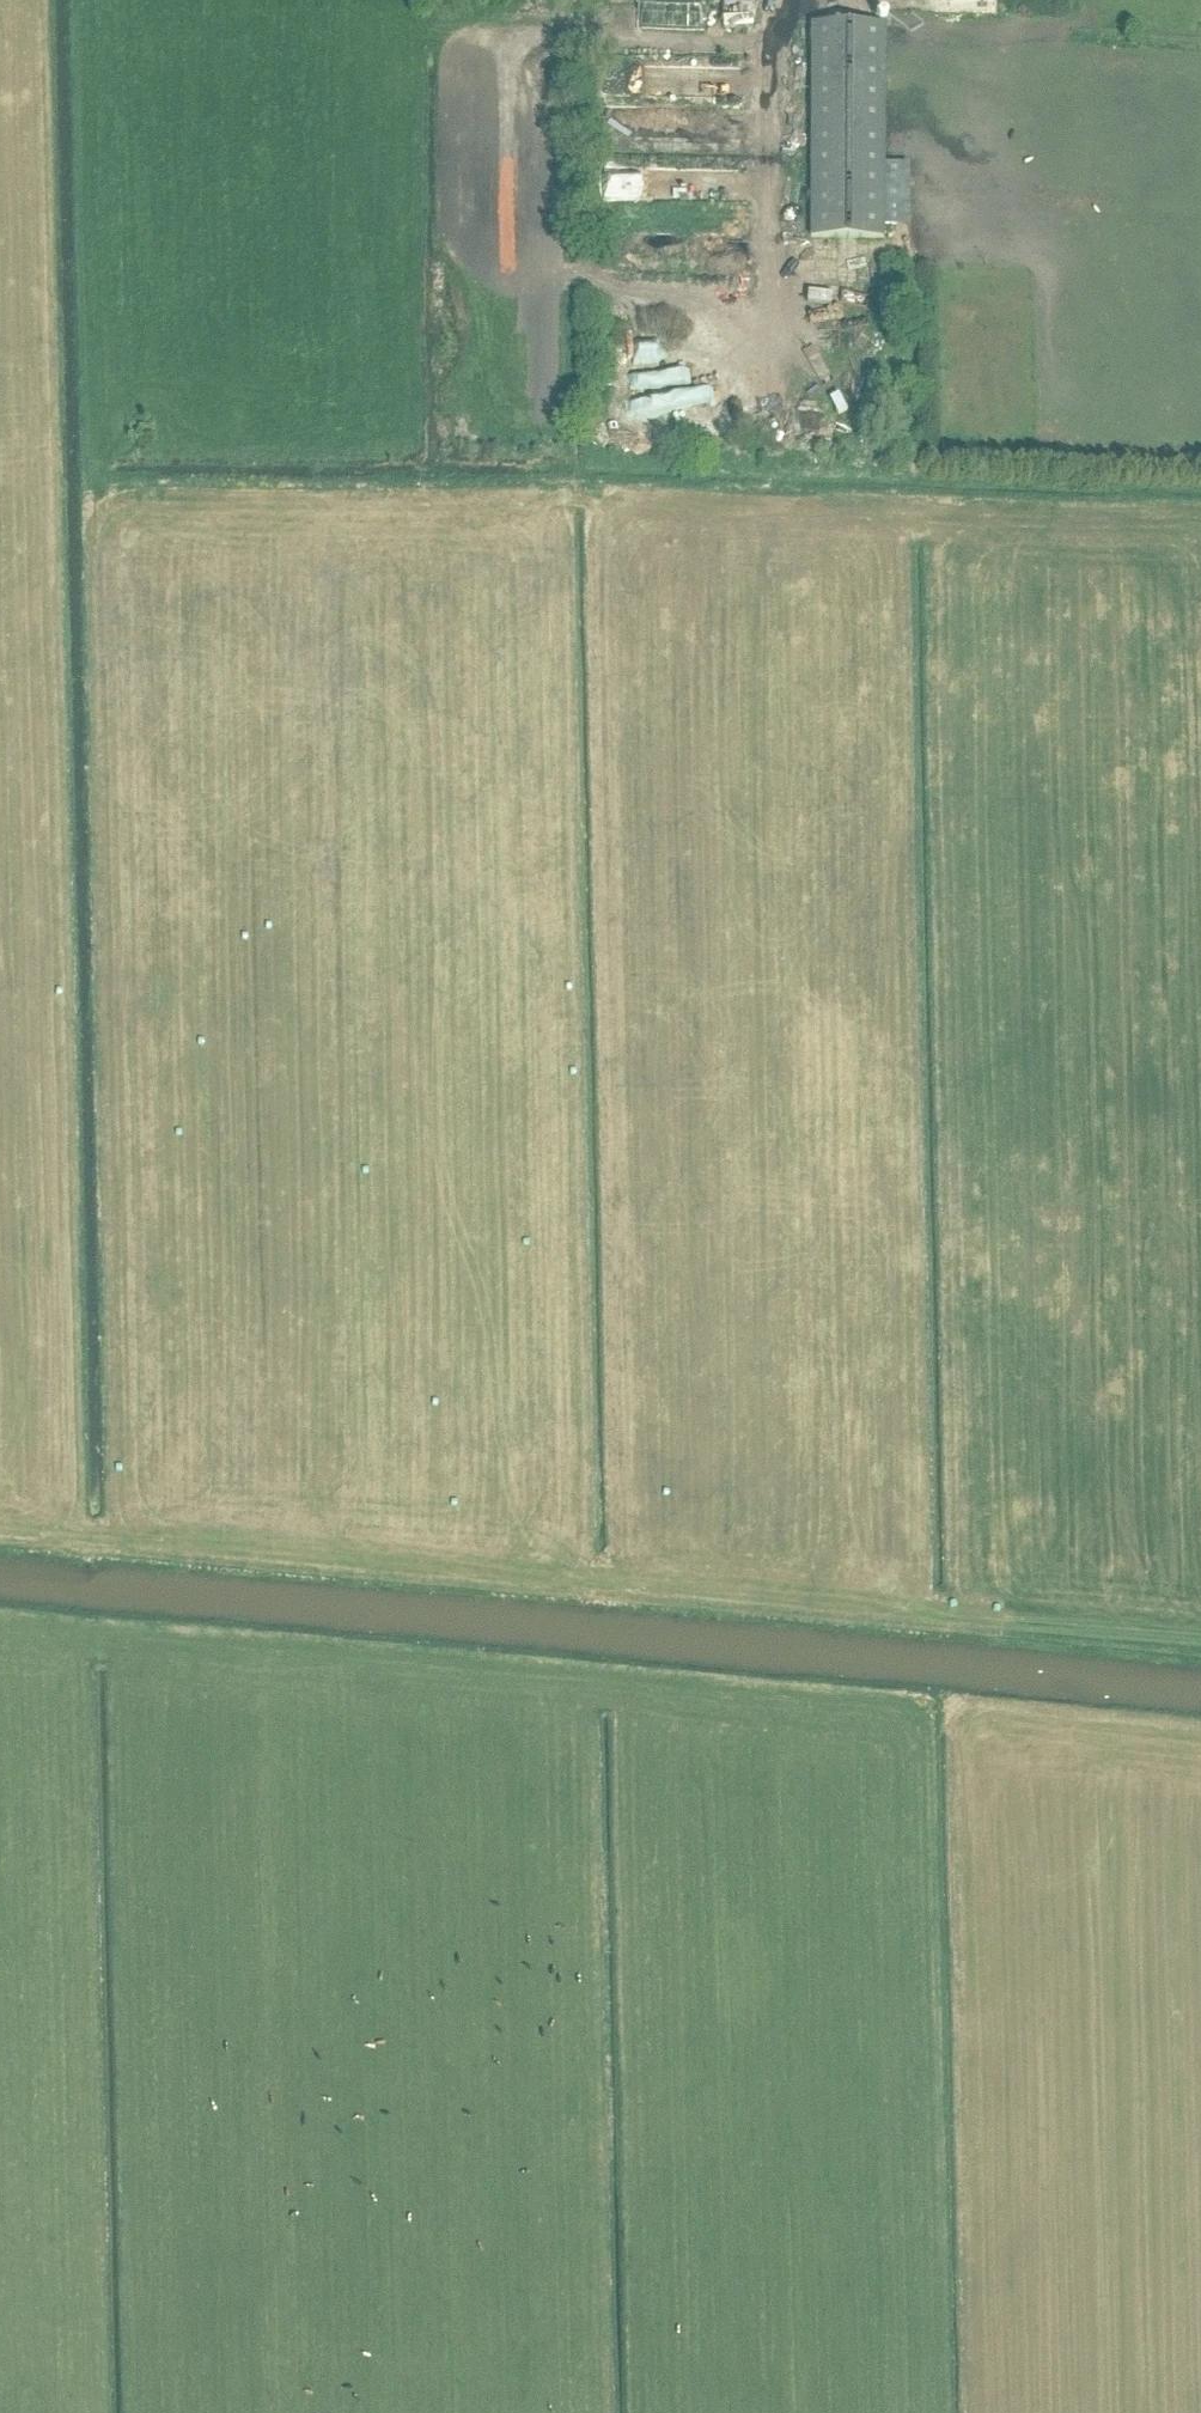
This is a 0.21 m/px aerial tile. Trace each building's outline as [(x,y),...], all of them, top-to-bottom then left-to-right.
[(630,11),(631,33),(671,32),(715,30),(714,7),(630,11)] [(884,27),(811,27),(811,239),(883,240),(884,27)] [(636,189),(761,187),(761,162),(636,165),(636,189)] [(690,257),(691,229),(649,228),(648,256),(690,257)] [(744,374),(706,381),(710,401),(748,394),(744,374)] [(816,386),(810,394),(837,412),(843,404),(816,386)] [(715,420),(714,407),(674,407),(674,420),(715,420)]
